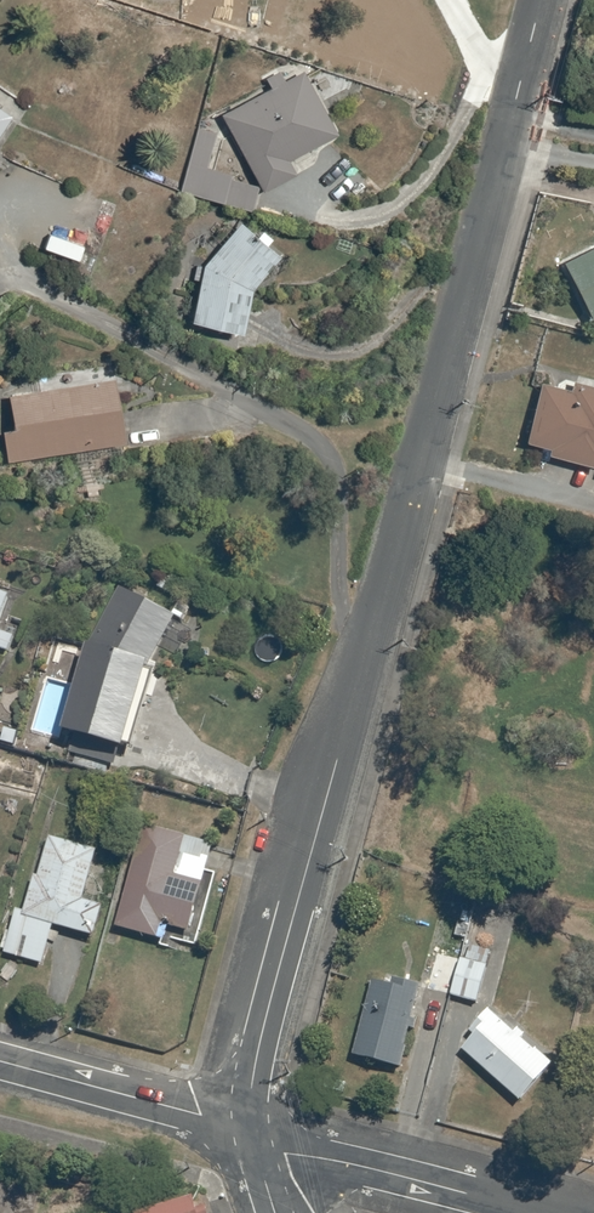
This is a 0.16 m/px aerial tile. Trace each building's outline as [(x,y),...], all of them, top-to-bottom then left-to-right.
[(268,78),(273,87),(223,115),(265,193),(297,176),(290,162),(339,136),(304,71),(285,81),(280,71),(268,78)] [(13,117),(0,109),(0,137),(13,117)] [(194,323),(245,335),(255,290),(282,258),(242,225),(207,267),(194,323)] [(565,262),(593,320),(593,247),(565,262)] [(126,443),(116,382),(13,399),(18,429),(4,432),(10,463),(126,443)] [(573,392),(544,385),(529,444),(551,449),(550,456),(593,467),(593,387),(575,382),(573,392)] [(153,666),(179,618),(123,588),(93,645),(68,737),(128,754),(153,666)] [(1,651),(12,655),(18,639),(0,633),(13,598),(0,594),(0,653),(1,651)] [(144,828),(117,930),(166,943),(170,928),(190,934),(214,847),(144,828)] [(43,967),(54,928),(96,939),(104,908),(84,903),(97,853),(50,840),(39,880),(35,879),(26,914),(17,912),(5,957),(43,967)] [(472,947),(471,951),(441,942),(428,989),(453,996),(479,1003),(493,954),(472,947)] [(403,1070),(413,1030),(418,1031),(420,1022),(415,1021),(423,988),(396,982),(395,988),(375,983),(357,1059),(403,1070)] [(465,1051),(522,1104),(553,1069),(523,1041),(527,1036),(521,1031),(517,1035),(492,1013),(472,1034),(477,1038),(465,1051)] [(206,1205),(201,1207),(196,1195),(140,1212),(210,1212),(206,1205)]
